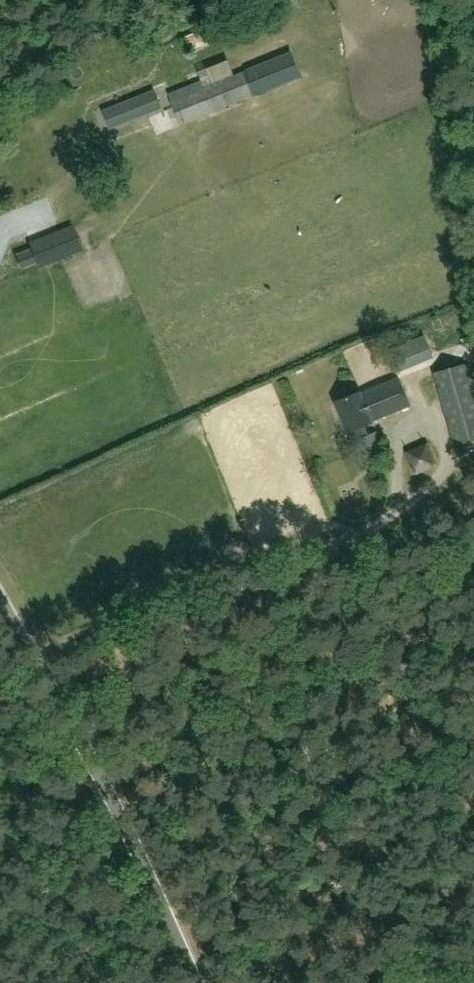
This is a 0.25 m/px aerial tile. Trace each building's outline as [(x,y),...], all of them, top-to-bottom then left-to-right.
[(171,103),(179,123),(287,79),(279,59),(181,99),(178,90),(167,94),(171,103)] [(157,107),(152,93),(107,111),(112,125),(157,107)] [(37,268),(70,254),(62,233),(21,249),(23,252),(15,255),(21,269),(35,263),(37,268)] [(360,392),(336,402),(348,433),(349,433),(353,442),(357,440),(365,458),(383,450),(376,433),(369,435),(365,426),(372,423),(372,421),(410,405),(399,379),(418,371),(416,367),(436,359),(428,339),(390,355),(393,363),(382,368),(388,383),(360,394),(360,392)] [(455,443),(473,438),(473,390),(467,365),(435,374),(455,443)]
